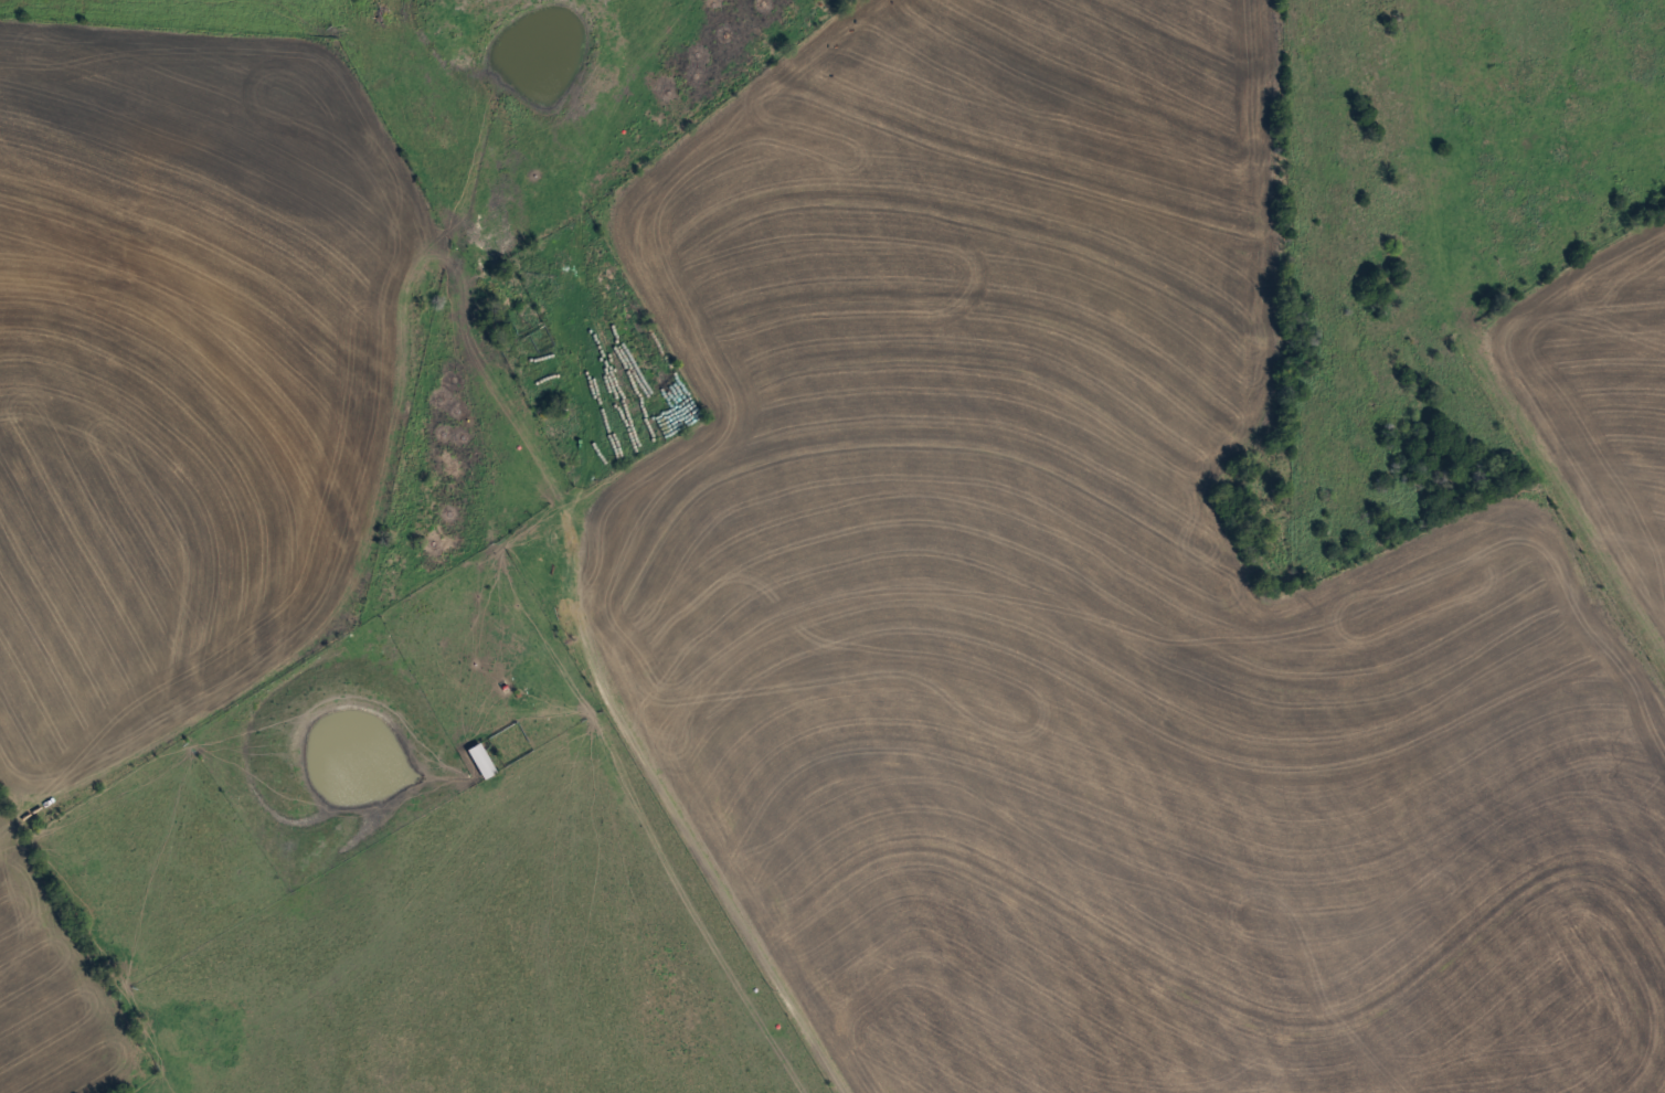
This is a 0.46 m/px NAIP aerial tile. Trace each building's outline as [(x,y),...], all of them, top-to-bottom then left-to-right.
[(467,749),(483,779),(496,772),(480,741),(467,749)]
